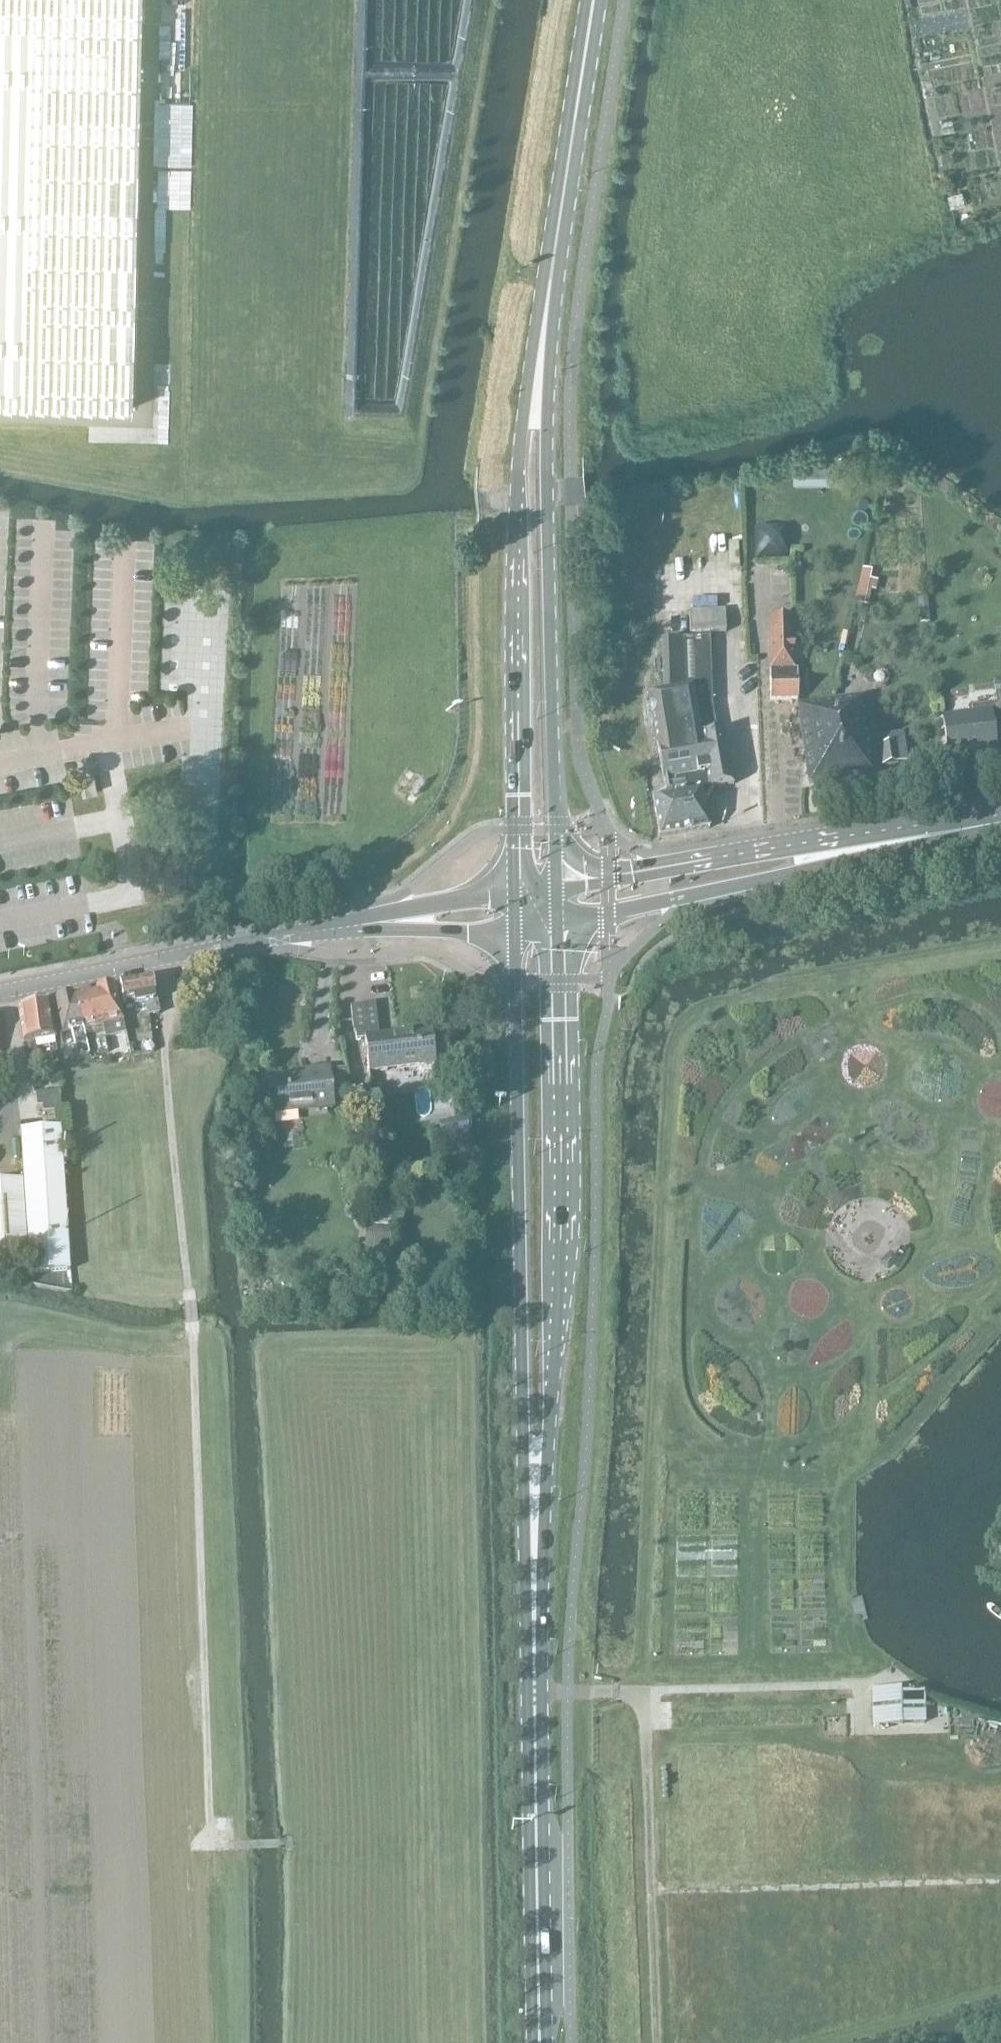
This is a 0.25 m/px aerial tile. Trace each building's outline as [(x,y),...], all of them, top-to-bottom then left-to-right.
[(139,74),(141,0),(0,0),(0,404),(132,407),(134,303),(139,74)] [(791,474),(791,481),(822,482),(822,475),(791,474)] [(719,559),(739,559),(738,536),(719,537),(719,559)] [(863,568),(859,587),(868,589),(872,570),(863,568)] [(768,619),(770,699),(799,698),(798,669),(796,669),(795,618),(768,619)] [(712,705),(710,638),(663,640),(664,691),(650,694),(667,795),(653,798),(659,836),(709,828),(704,798),(708,798),(713,791),(712,788),(734,784),(725,731),(717,733),(712,705)] [(972,712),(943,716),(948,759),(997,753),(992,721),(1000,720),(1000,689),(994,689),(996,703),(971,707),(972,712)] [(865,696),(797,706),(809,783),(876,774),(865,696)] [(897,743),(880,745),(883,765),(900,763),(897,743)] [(97,792),(94,776),(83,778),(86,794),(97,792)] [(159,1013),(156,995),(152,977),(119,983),(123,1001),(134,999),(135,1005),(144,1004),(147,1016),(159,1013)] [(95,991),(103,1024),(106,1038),(126,1033),(123,1020),(116,986),(112,987),(110,985),(104,987),(103,990),(95,991)] [(106,1038),(103,1024),(95,991),(88,993),(85,991),(79,993),(78,995),(75,996),(82,1030),(86,1040),(95,1038),(98,1054),(109,1052),(106,1038)] [(86,1040),(82,1030),(75,996),(68,998),(66,996),(59,998),(58,1000),(55,1001),(62,1034),(71,1032),(77,1057),(89,1055),(85,1040),(86,1040)] [(26,1061),(37,1059),(34,1042),(56,1038),(51,1002),(18,1008),(26,1061)] [(375,1003),(351,1006),(354,1032),(356,1032),(357,1040),(365,1039),(369,1072),(420,1066),(420,1070),(424,1072),(432,1071),(435,1069),(434,1064),(436,1064),(432,1029),(379,1035),(375,1003)] [(269,1080),(273,1114),(332,1107),(328,1068),(307,1070),(307,1076),(269,1080)] [(414,1109),(430,1109),(430,1083),(414,1083),(414,1109)] [(61,1112),(60,1092),(36,1093),(37,1107),(43,1107),(43,1112),(61,1112)] [(0,1182),(0,1262),(29,1260),(30,1272),(70,1270),(61,1128),(21,1130),(24,1180),(0,1182)] [(901,1687),(873,1688),(874,1724),(903,1723),(901,1687)]
